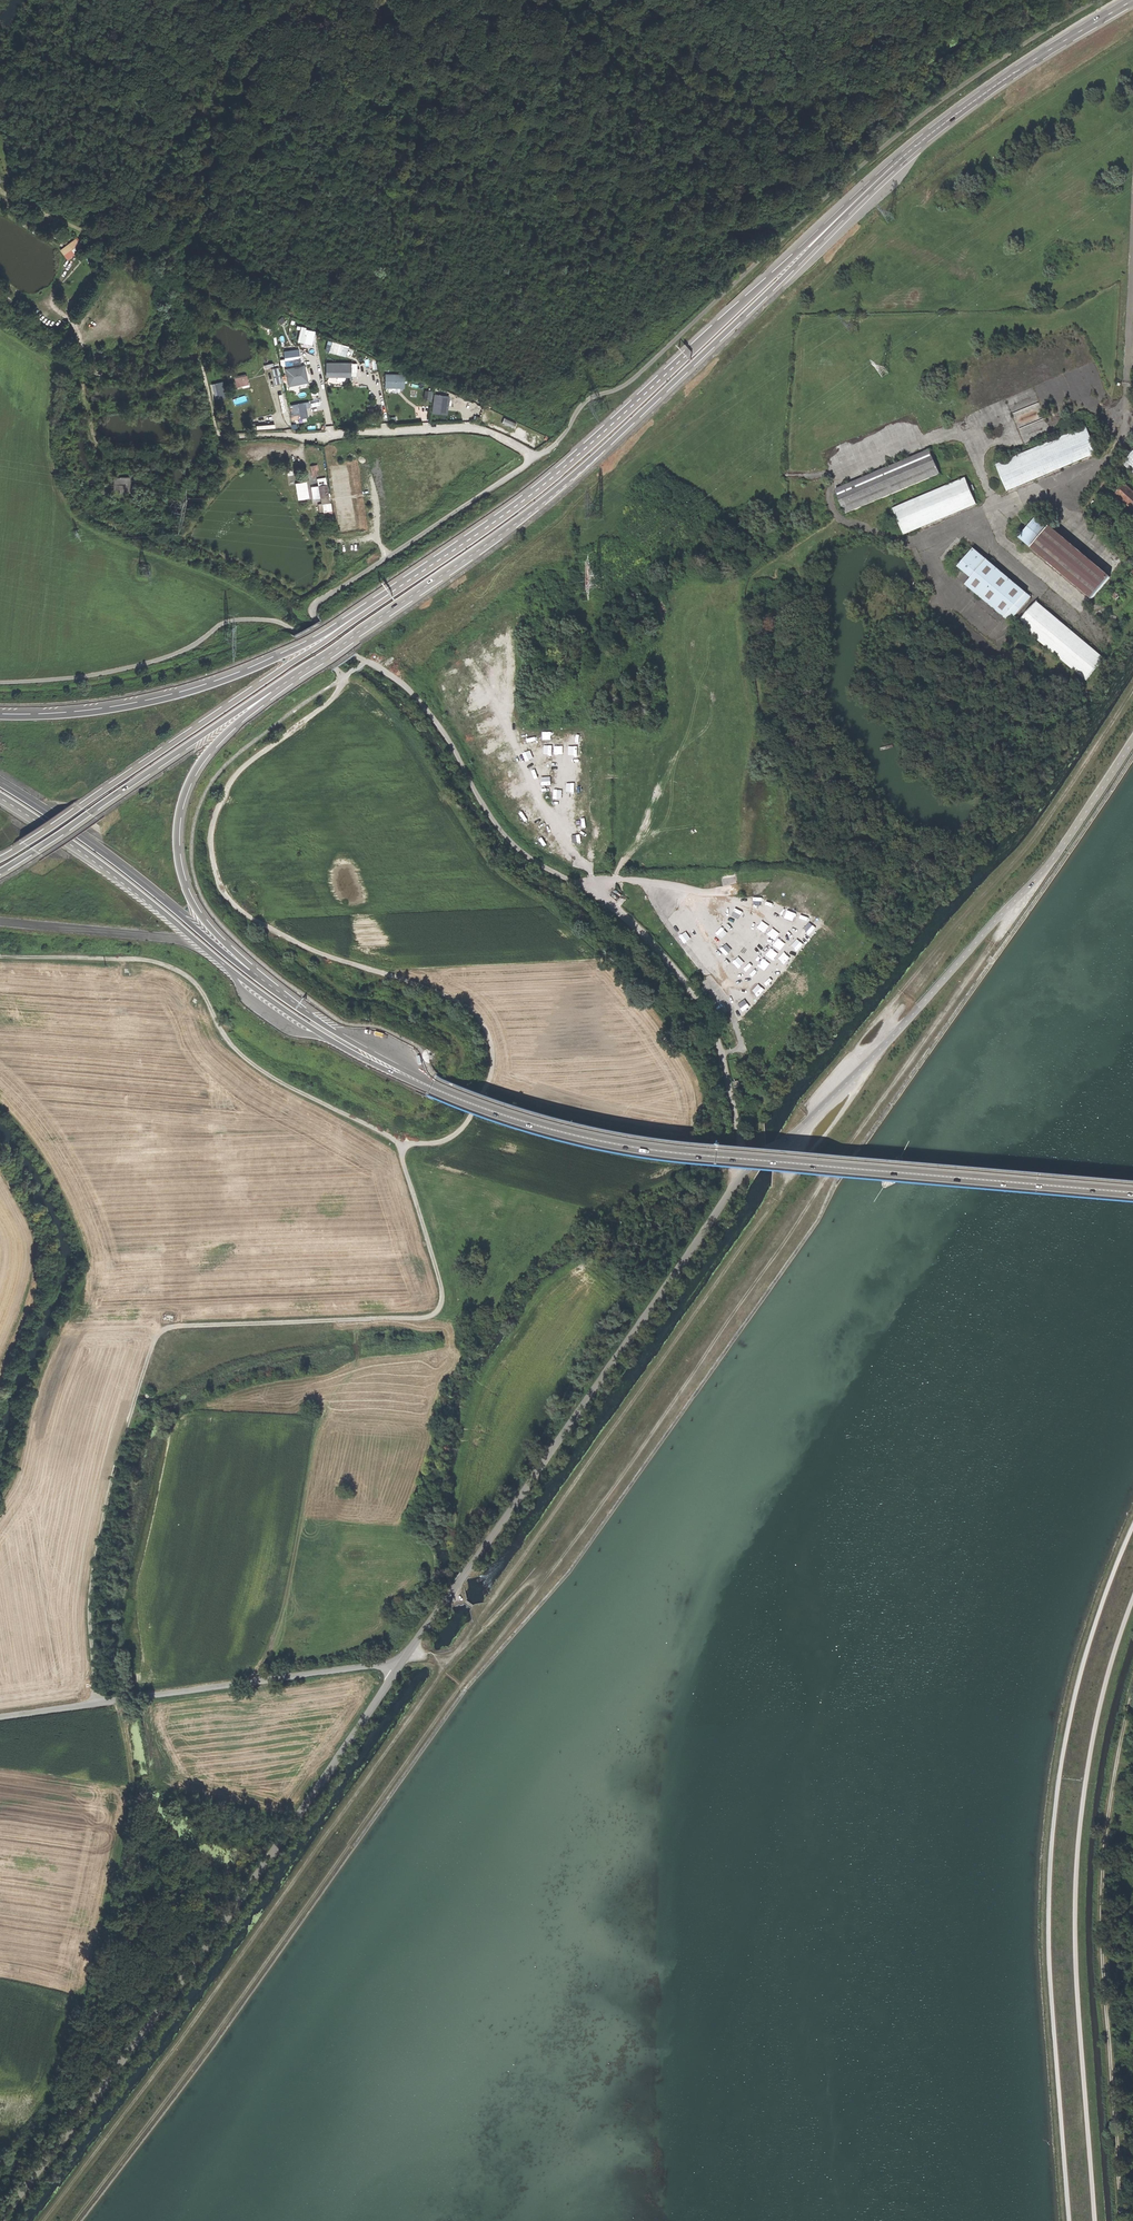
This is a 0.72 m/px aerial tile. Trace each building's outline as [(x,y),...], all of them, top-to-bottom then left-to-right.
[(71,242),(60,249),(67,260),(78,252),(71,242)] [(297,341),(311,345),(315,330),(300,327),(297,341)] [(324,350),(345,357),(348,346),(327,339),(324,350)] [(300,364),(299,348),(283,350),(284,359),(280,359),(280,366),(300,364)] [(349,364),(327,364),(328,376),(350,376),(349,364)] [(278,367),(271,368),(275,384),(281,383),(278,367)] [(304,367),(286,370),(288,384),(307,381),(304,367)] [(385,388),(403,388),(403,375),(385,375),(385,388)] [(235,387),(246,384),(244,376),(234,379),(235,387)] [(215,399),(225,396),(222,381),(211,384),(215,399)] [(433,393),(431,413),(447,414),(449,395),(433,393)] [(309,408),(308,403),(292,406),(295,419),(306,417),(305,409),(309,408)] [(492,420),(510,431),(515,422),(497,412),(492,420)] [(1088,458),(1097,454),(1086,428),(1077,432),(1088,458)] [(1007,492),(1088,458),(1077,432),(1009,460),(1004,462),(996,466),(1007,492)] [(845,515),(940,475),(929,451),(835,491),(845,515)] [(1132,474),(1132,453),(1123,465),(1132,474)] [(320,497),(328,496),(325,477),(316,478),(320,497)] [(132,478),(113,478),(113,485),(119,484),(120,493),(132,493),(132,478)] [(904,536),(976,505),(965,479),(893,510),(904,536)] [(307,481),(295,482),(297,499),(308,498),(307,481)] [(1132,512),(1132,494),(1123,485),(1115,495),(1132,512)] [(1032,550),(1050,528),(1037,517),(1019,539),(1032,550)] [(1109,578),(1050,528),(1032,550),(1091,599),(1109,578)] [(971,579),(987,561),(973,549),(958,568),(971,579)] [(1085,681),(1103,659),(1036,602),(1018,624),(1085,681)] [(678,696),(678,688),(669,688),(669,696),(678,696)] [(666,719),(664,725),(671,727),(673,721),(666,719)] [(725,736),(724,727),(716,727),(716,737),(725,736)] [(666,740),(663,752),(667,753),(672,733),(661,730),(659,738),(666,740)] [(724,760),(732,760),(731,752),(724,752),(724,760)] [(644,794),(647,796),(664,756),(660,755),(644,794)] [(736,766),(727,767),(728,775),(737,774),(736,766)] [(673,784),(681,785),(682,777),(674,776),(673,784)] [(622,793),(622,802),(630,803),(631,794),(622,793)] [(643,809),(648,797),(644,795),(639,807),(643,809)] [(714,809),(722,808),(721,800),(713,802),(714,809)] [(692,811),(691,821),(700,822),(701,813),(692,811)] [(620,822),(628,822),(628,813),(620,813),(620,822)] [(688,824),(684,831),(692,835),(696,827),(688,824)] [(676,839),(669,842),(672,850),(679,847),(676,839)] [(662,844),(654,847),(657,855),(665,852),(662,844)] [(726,848),(718,849),(719,858),(727,857),(726,848)] [(631,867),(639,867),(638,859),(630,860),(631,867)] [(800,897),(805,890),(798,885),(793,891),(800,897)] [(828,895),(823,901),(829,907),(834,901),(828,895)] [(790,906),(796,911),(802,905),(796,900),(790,906)] [(817,906),(812,914),(820,919),(825,911),(817,906)] [(806,924),(812,918),(805,912),(800,918),(806,924)] [(820,919),(814,926),(821,931),(826,925),(820,919)] [(801,928),(795,934),(802,940),(808,934),(801,928)] [(802,943),(797,949),(803,954),(808,948),(802,943)] [(146,1392),(144,1403),(152,1405),(154,1394),(146,1392)]
